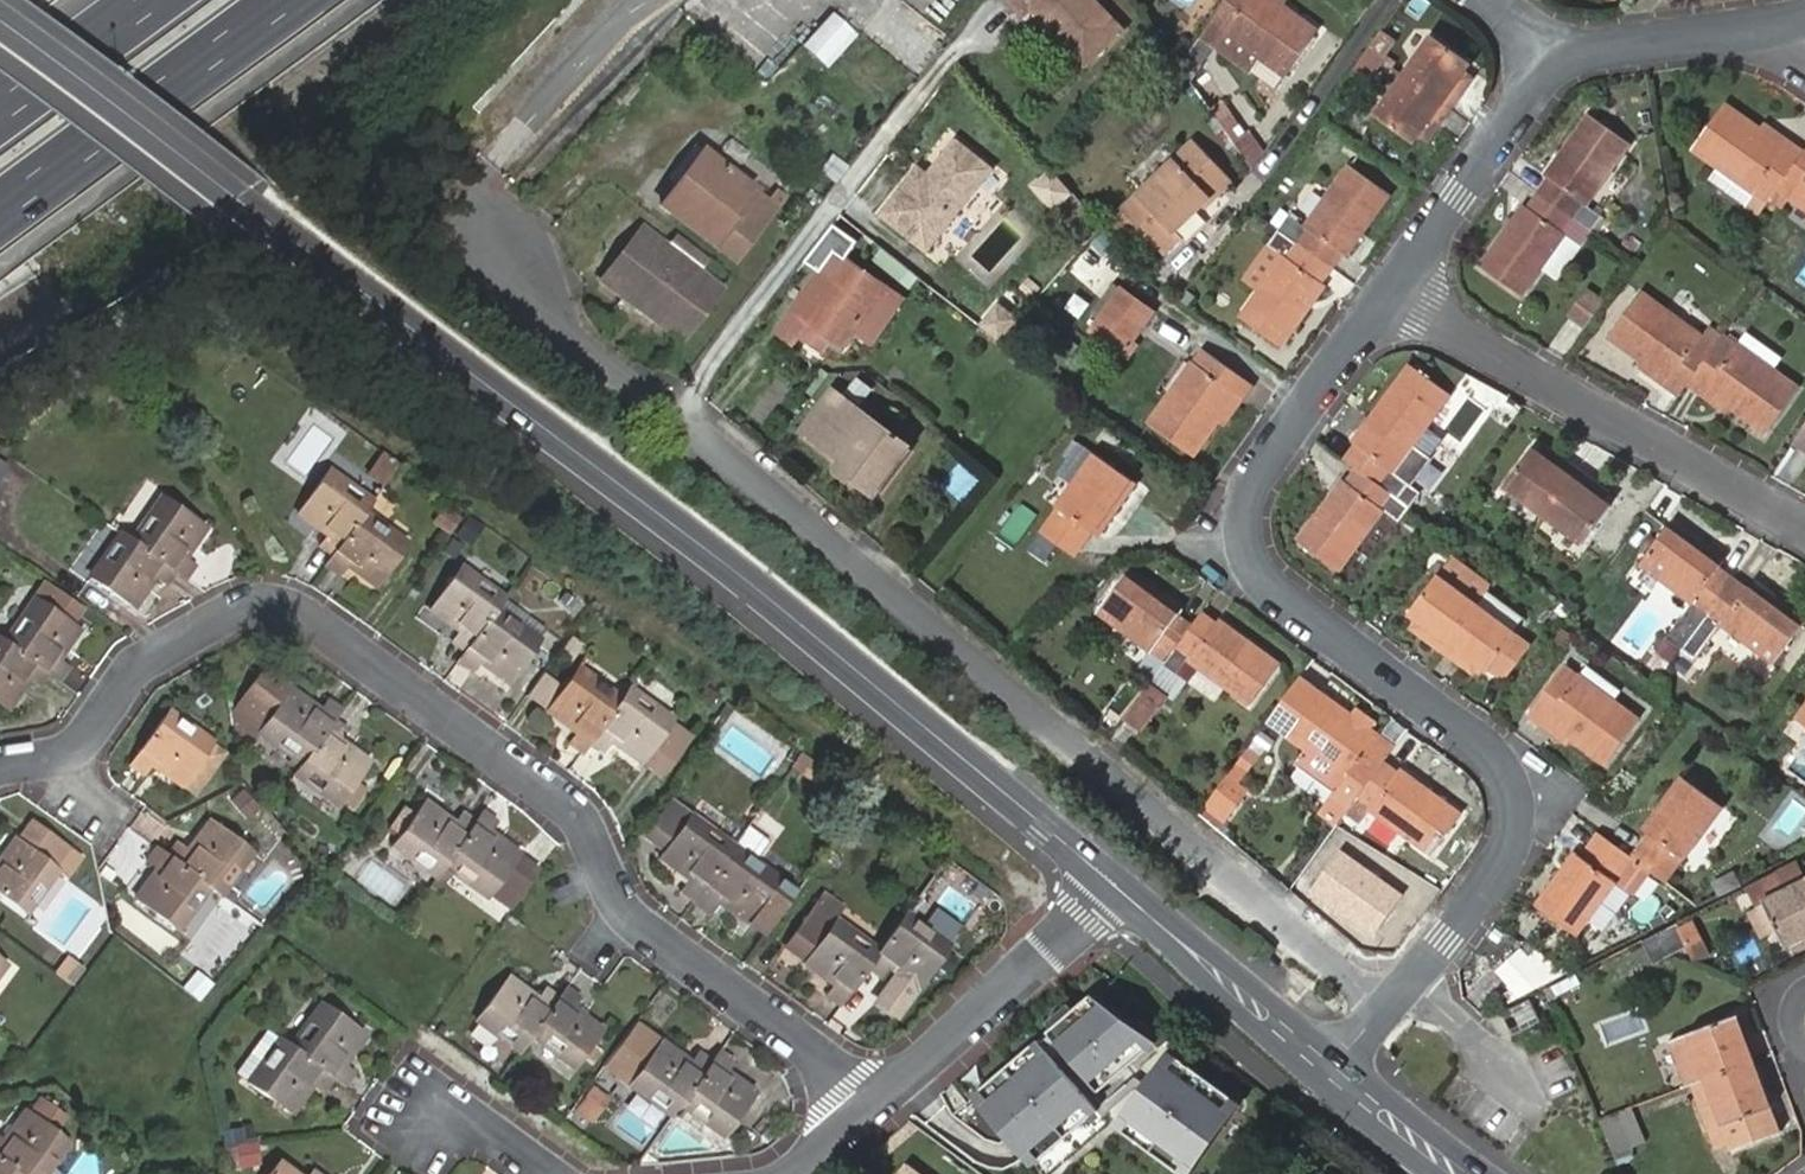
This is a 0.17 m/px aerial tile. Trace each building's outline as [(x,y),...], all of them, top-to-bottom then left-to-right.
[(1086,64),(1122,26),(1096,0),(1011,0),(1024,13),(1031,7),(1086,64)] [(1213,22),(1262,59),(1286,77),(1319,34),(1285,9),(1272,0),(1229,0),(1213,22)] [(1285,0),(1272,0),(1285,9),(1289,3),(1285,0)] [(831,9),(804,41),(824,60),(853,27),(831,9)] [(1262,59),(1213,22),(1201,38),(1250,76),(1262,59)] [(1382,61),(1393,45),(1379,35),(1368,51),(1382,61)] [(1434,37),(1405,77),(1452,109),(1462,96),(1453,92),(1468,72),(1472,66),(1434,37)] [(1384,62),(1368,51),(1352,73),(1368,84),(1384,62)] [(1189,55),(1181,66),(1197,77),(1203,67),(1189,55)] [(1475,78),(1468,72),(1453,92),(1462,96),(1475,78)] [(1452,109),(1405,77),(1378,117),(1415,144),(1419,138),(1433,119),(1442,124),(1452,109)] [(1231,103),(1215,114),(1254,168),(1266,152),(1231,103)] [(1759,217),(1770,202),(1781,187),(1804,153),(1804,147),(1793,138),(1788,145),(1763,128),(1727,104),(1696,148),(1721,167),(1755,191),(1743,207),(1759,217)] [(1538,193),(1593,231),(1603,217),(1587,205),(1631,144),(1589,114),(1545,175),(1548,179),(1538,193)] [(1433,119),(1419,138),(1428,144),(1442,124),(1433,119)] [(1788,145),(1793,138),(1768,120),(1763,128),(1788,145)] [(910,172),(878,210),(923,247),(991,165),(953,135),(917,178),(910,172)] [(1191,136),(1120,200),(1151,236),(1159,244),(1170,234),(1178,227),(1171,221),(1224,173),(1191,136)] [(677,187),(689,196),(714,165),(694,150),(669,181),(677,187)] [(1781,187),(1804,204),(1804,153),(1781,187)] [(833,154),(820,171),(837,184),(850,166),(833,154)] [(772,211),(714,165),(689,196),(677,187),(660,209),(729,263),(772,211)] [(1289,216),(1280,230),(1334,270),(1343,256),(1346,258),(1391,196),(1348,165),(1305,226),(1289,216)] [(1710,182),(1743,207),(1755,191),(1721,167),(1710,182)] [(1583,245),(1593,231),(1538,193),(1528,207),(1524,205),(1480,266),(1523,295),(1542,269),(1566,235),(1583,245)] [(801,260),(819,273),(835,250),(844,257),(855,241),(829,222),(801,260)] [(676,340),(715,292),(697,276),(706,265),(689,252),(684,258),(665,244),(644,228),(602,282),(676,340)] [(1334,270),(1280,230),(1269,245),(1283,257),(1241,319),(1282,349),(1326,286),(1324,284),(1334,270)] [(674,233),(670,237),(689,252),(693,247),(674,233)] [(1566,235),(1542,269),(1559,279),(1583,245),(1566,235)] [(689,252),(670,237),(665,244),(684,258),(689,252)] [(689,252),(706,265),(710,261),(693,247),(689,252)] [(835,250),(819,273),(776,332),(794,345),(809,325),(844,350),(857,333),(874,345),(906,301),(844,257),(835,250)] [(1666,386),(1680,396),(1688,383),(1718,343),(1641,290),(1609,336),(1645,360),(1671,379),(1666,386)] [(1122,291),(1093,330),(1126,352),(1155,313),(1122,291)] [(1570,316),(1586,329),(1604,304),(1588,292),(1570,316)] [(1001,300),(981,324),(1004,342),(1023,317),(1001,300)] [(1798,387),(1725,334),(1718,343),(1688,383),(1703,394),(1708,388),(1733,406),(1767,430),(1798,387)] [(1238,394),(1244,398),(1253,385),(1204,349),(1151,425),(1194,456),(1218,424),(1238,394)] [(1640,368),(1666,386),(1671,379),(1645,360),(1640,368)] [(1355,444),(1343,459),(1356,468),(1409,508),(1421,492),(1411,485),(1395,473),(1453,395),(1411,363),(1353,441),(1355,444)] [(832,388),(802,432),(840,460),(837,466),(876,494),(911,446),(832,388)] [(1708,388),(1703,394),(1730,413),(1733,406),(1708,388)] [(1224,429),(1244,398),(1238,394),(1218,424),(1224,429)] [(1795,441),(1804,448),(1804,425),(1795,441)] [(1395,473),(1411,485),(1444,443),(1427,431),(1395,473)] [(1545,446),(1540,453),(1561,468),(1565,461),(1545,446)] [(1504,486),(1544,516),(1577,471),(1565,461),(1561,468),(1540,453),(1531,447),(1504,486)] [(379,450),(368,474),(386,483),(398,459),(379,450)] [(1095,454),(1041,531),(1079,557),(1095,535),(1099,537),(1137,485),(1095,454)] [(962,502),(983,478),(961,459),(940,484),(962,502)] [(366,506),(374,496),(333,466),(301,510),(329,530),(321,542),(333,551),(366,506)] [(1399,522),(1409,508),(1356,468),(1346,482),(1344,480),(1299,542),(1339,572),(1384,512),(1399,522)] [(1577,471),(1544,516),(1583,545),(1611,508),(1603,502),(1584,487),(1590,480),(1577,471)] [(1584,487),(1603,502),(1609,494),(1590,480),(1584,487)] [(181,568),(190,575),(202,560),(192,552),(215,522),(174,492),(140,537),(181,568)] [(0,519),(0,531),(21,546),(39,524),(12,503),(0,519)] [(333,551),(327,560),(341,570),(349,560),(378,581),(410,538),(366,506),(333,551)] [(1460,521),(1447,511),(1437,524),(1451,535),(1460,521)] [(1667,635),(1682,647),(1737,573),(1723,563),(1724,558),(1674,521),(1644,561),(1692,600),(1667,635)] [(140,537),(129,528),(95,572),(139,604),(162,574),(171,581),(181,568),(140,537)] [(1476,606),(1490,588),(1450,558),(1409,614),(1416,619),(1434,633),(1430,642),(1443,652),(1476,606)] [(501,598),(512,583),(502,576),(493,591),(458,566),(428,609),(456,630),(449,640),(463,651),(493,609),(501,598)] [(1153,681),(1195,624),(1181,613),(1182,611),(1130,572),(1100,613),(1151,652),(1139,670),(1153,681)] [(1682,647),(1697,658),(1724,624),(1775,662),(1804,622),(1804,620),(1756,582),(1752,584),(1737,573),(1682,647)] [(49,672),(59,680),(68,667),(58,658),(81,627),(74,621),(85,607),(50,582),(6,641),(49,672)] [(544,629),(501,598),(493,609),(536,640),(544,629)] [(1516,635),(1476,606),(1443,652),(1456,661),(1461,653),(1480,668),(1487,673),(1491,670),(1504,680),(1529,648),(1515,637),(1516,635)] [(463,651),(455,663),(469,673),(477,663),(506,682),(536,640),(493,609),(463,651)] [(1136,704),(1156,716),(1171,696),(1176,699),(1189,680),(1181,674),(1191,661),(1250,705),(1280,665),(1219,621),(1217,621),(1205,612),(1195,624),(1153,681),(1136,704)] [(1434,633),(1416,619),(1410,626),(1430,642),(1434,633)] [(1567,637),(1575,627),(1564,620),(1556,631),(1567,637)] [(0,636),(0,703),(7,708),(30,679),(39,685),(49,672),(6,641),(0,636)] [(1659,647),(1649,661),(1660,670),(1671,655),(1659,647)] [(1474,676),(1480,668),(1461,653),(1456,661),(1474,676)] [(1548,720),(1572,737),(1608,763),(1640,719),(1567,665),(1529,716),(1543,727),(1548,720)] [(567,743),(580,753),(588,741),(619,698),(575,666),(544,710),(574,732),(567,743)] [(331,722),(338,713),(322,701),(315,711),(260,672),(235,705),(261,724),(257,733),(300,766),(331,722)] [(672,720),(627,687),(619,698),(588,741),(603,752),(610,743),(639,764),(642,760),(663,776),(691,740),(670,724),(672,720)] [(1340,794),(1353,804),(1359,796),(1386,760),(1394,750),(1378,738),(1379,737),(1319,693),(1289,733),(1349,780),(1340,794)] [(159,704),(118,757),(134,771),(142,761),(170,781),(203,737),(159,704)] [(1147,726),(1156,716),(1136,704),(1128,713),(1147,726)] [(1567,744),(1572,737),(1548,720),(1543,727),(1567,744)] [(300,766),(293,775),(336,804),(341,798),(341,797),(354,780),(366,763),(340,741),(344,734),(331,722),(300,766)] [(787,758),(793,763),(800,753),(794,749),(787,758)] [(803,752),(792,765),(813,781),(823,768),(803,752)] [(1398,770),(1386,760),(1359,796),(1372,805),(1370,809),(1431,855),(1462,814),(1400,768),(1398,770)] [(1630,856),(1634,858),(1651,871),(1666,882),(1723,806),(1683,776),(1644,828),(1648,833),(1630,856)] [(341,797),(341,798),(353,806),(365,789),(354,780),(341,797)] [(1222,781),(1211,796),(1222,804),(1232,790),(1222,781)] [(679,889),(695,901),(734,846),(688,813),(668,800),(642,834),(662,848),(656,857),(686,879),(679,889)] [(393,845),(437,876),(444,867),(474,823),(460,813),(453,823),(423,802),(413,816),(410,821),(399,837),(393,845)] [(410,821),(413,816),(403,808),(388,830),(399,837),(410,821)] [(495,824),(481,813),(474,823),(444,867),(486,896),(488,894),(508,909),(534,872),(515,857),(517,853),(489,832),(495,824)] [(207,885),(216,892),(250,849),(209,818),(186,847),(176,840),(165,854),(207,885)] [(755,862),(770,842),(748,826),(734,846),(755,862)] [(22,915),(55,872),(52,869),(64,853),(31,828),(18,844),(14,842),(0,860),(0,900),(22,915)] [(1630,856),(1598,832),(1580,855),(1575,852),(1537,904),(1578,934),(1616,882),(1634,858),(1630,856)] [(165,854),(154,846),(145,858),(156,867),(133,897),(174,929),(207,885),(165,854)] [(734,846),(695,901),(711,913),(718,902),(747,922),(778,880),(779,879),(755,862),(734,846)] [(1405,892),(1341,846),(1310,891),(1374,936),(1405,892)] [(1804,936),(1804,871),(1797,857),(1747,883),(1757,904),(1765,900),(1789,944),(1804,936)] [(1634,858),(1616,882),(1633,895),(1651,871),(1634,858)] [(747,922),(763,934),(794,893),(778,880),(747,922)] [(831,924),(834,920),(844,906),(822,891),(809,909),(831,924)] [(823,992),(840,1005),(867,967),(879,951),(834,920),(831,924),(809,909),(786,942),(807,957),(803,963),(830,983),(823,992)] [(949,943),(906,914),(879,951),(867,967),(879,976),(886,967),(896,975),(914,988),(915,989),(936,961),(943,951),(947,946),(949,943)] [(1663,931),(1674,953),(1692,943),(1681,922),(1663,931)] [(1654,962),(1674,953),(1663,931),(1643,940),(1654,962)] [(1539,942),(1499,964),(1518,999),(1559,977),(1539,942)] [(75,984),(86,966),(68,955),(57,972),(75,984)] [(183,983),(200,996),(214,978),(197,965),(183,983)] [(914,988),(896,975),(876,1002),(894,1015),(914,988)] [(474,1021),(518,1053),(531,1036),(557,999),(542,989),(537,997),(507,976),(474,1021)] [(579,999),(565,988),(557,999),(531,1036),(575,1067),(602,1031),(572,1008),(579,999)] [(1091,996),(1048,1033),(1098,1092),(1155,1043),(1091,996)] [(1533,999),(1502,1014),(1514,1039),(1546,1024),(1533,999)] [(332,1080),(342,1087),(354,1072),(344,1064),(364,1035),(321,1005),(289,1047),(332,1080)] [(1707,1079),(1756,1060),(1736,1012),(1665,1041),(1684,1087),(1707,1079)] [(605,1064),(670,1114),(678,1103),(710,1061),(696,1051),(690,1060),(636,1020),(605,1064)] [(245,1078),(279,1039),(271,1032),(237,1070),(245,1078)] [(289,1047),(280,1041),(247,1084),(291,1116),(314,1087),(322,1092),(332,1080),(289,1047)] [(1039,1041),(974,1096),(1033,1164),(1097,1110),(1039,1041)] [(733,1062),(718,1050),(710,1061),(678,1103),(723,1135),(753,1093),(726,1071),(733,1062)] [(1169,1054),(1115,1127),(1180,1173),(1186,1173),(1238,1104),(1169,1054)] [(1784,1128),(1756,1060),(1707,1079),(1724,1123),(1721,1124),(1731,1149),(1784,1128)] [(595,1117),(607,1100),(591,1088),(579,1106),(595,1117)] [(64,1145),(50,1134),(61,1119),(37,1101),(26,1116),(22,1114),(0,1143),(0,1163),(14,1173),(42,1173),(64,1145)] [(595,1117),(579,1106),(574,1113),(590,1124),(595,1117)] [(1634,1107),(1601,1120),(1615,1155),(1648,1141),(1634,1107)] [(225,1133),(226,1147),(240,1145),(237,1131),(225,1133)] [(256,1144),(238,1147),(241,1169),(260,1165),(256,1144)] [(0,1163),(0,1173),(14,1173),(0,1163)] [(278,1163),(270,1173),(293,1173),(278,1163)]
